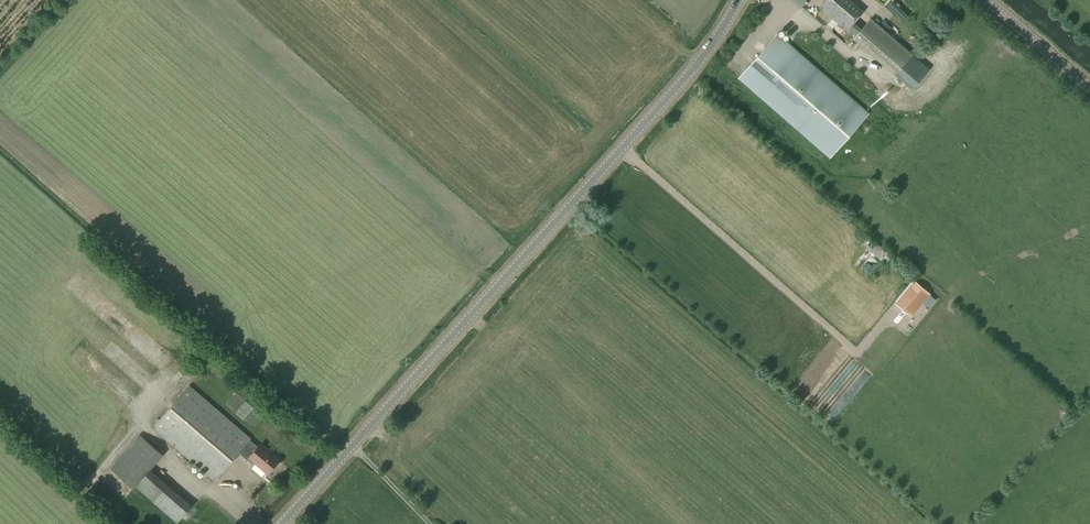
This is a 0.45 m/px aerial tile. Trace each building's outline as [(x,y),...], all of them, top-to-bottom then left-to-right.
[(862,12),(849,0),(825,0),(818,8),(845,31),(862,12)] [(897,77),(914,56),(871,19),(853,40),(897,77)] [(830,159),(869,114),(777,34),(738,80),(830,159)] [(867,237),(862,243),(871,251),(876,245),(867,237)] [(911,317),(930,294),(914,281),(895,304),(911,317)] [(259,447),(249,439),(250,438),(189,386),(153,428),(215,481),(239,452),(253,465),(255,463),(268,473),(280,459),(262,443),(259,447)] [(163,455),(140,435),(111,468),(135,488),(136,487),(178,523),(193,506),(151,470),(163,455)]
